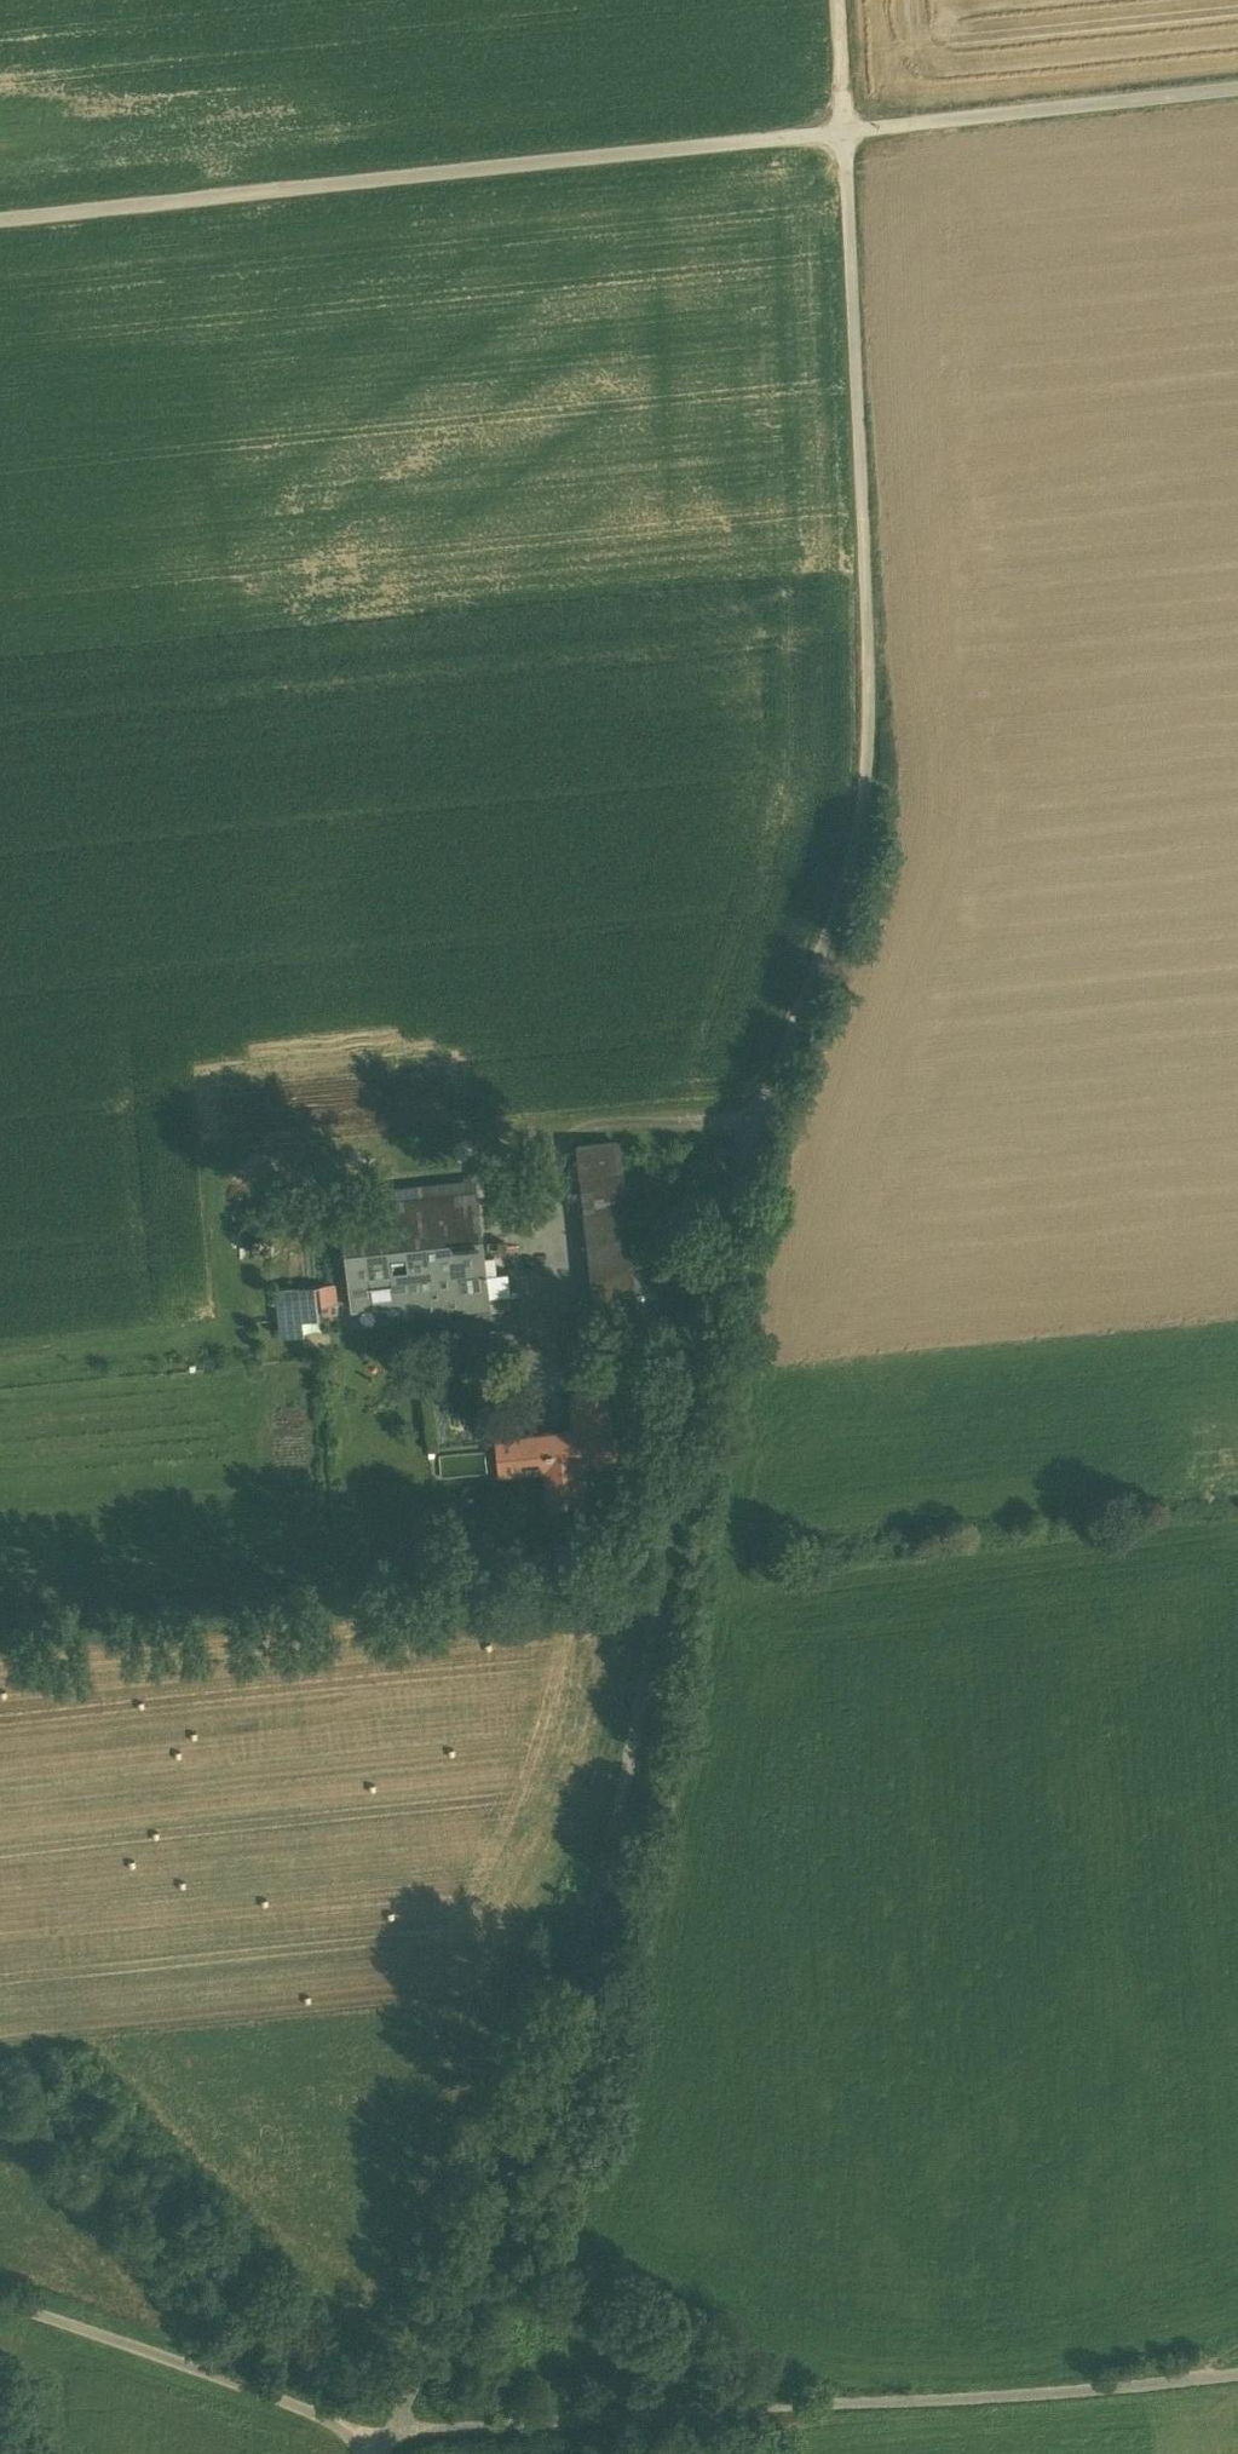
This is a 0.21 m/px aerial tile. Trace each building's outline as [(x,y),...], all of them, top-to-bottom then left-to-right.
[(620,1137),(581,1140),(594,1303),(629,1300),(633,1300),(633,1296),(620,1137)] [(476,1188),(343,1200),(352,1302),(409,1297),(410,1308),(486,1301),(476,1188)] [(337,1312),(336,1280),(275,1282),(277,1332),(301,1331),(300,1314),(337,1312)] [(609,1388),(570,1392),(573,1428),(497,1434),(500,1473),(543,1470),(546,1505),(586,1502),(583,1463),(615,1460),(609,1388)] [(487,1447),(439,1450),(440,1473),(488,1471),(487,1447)]
